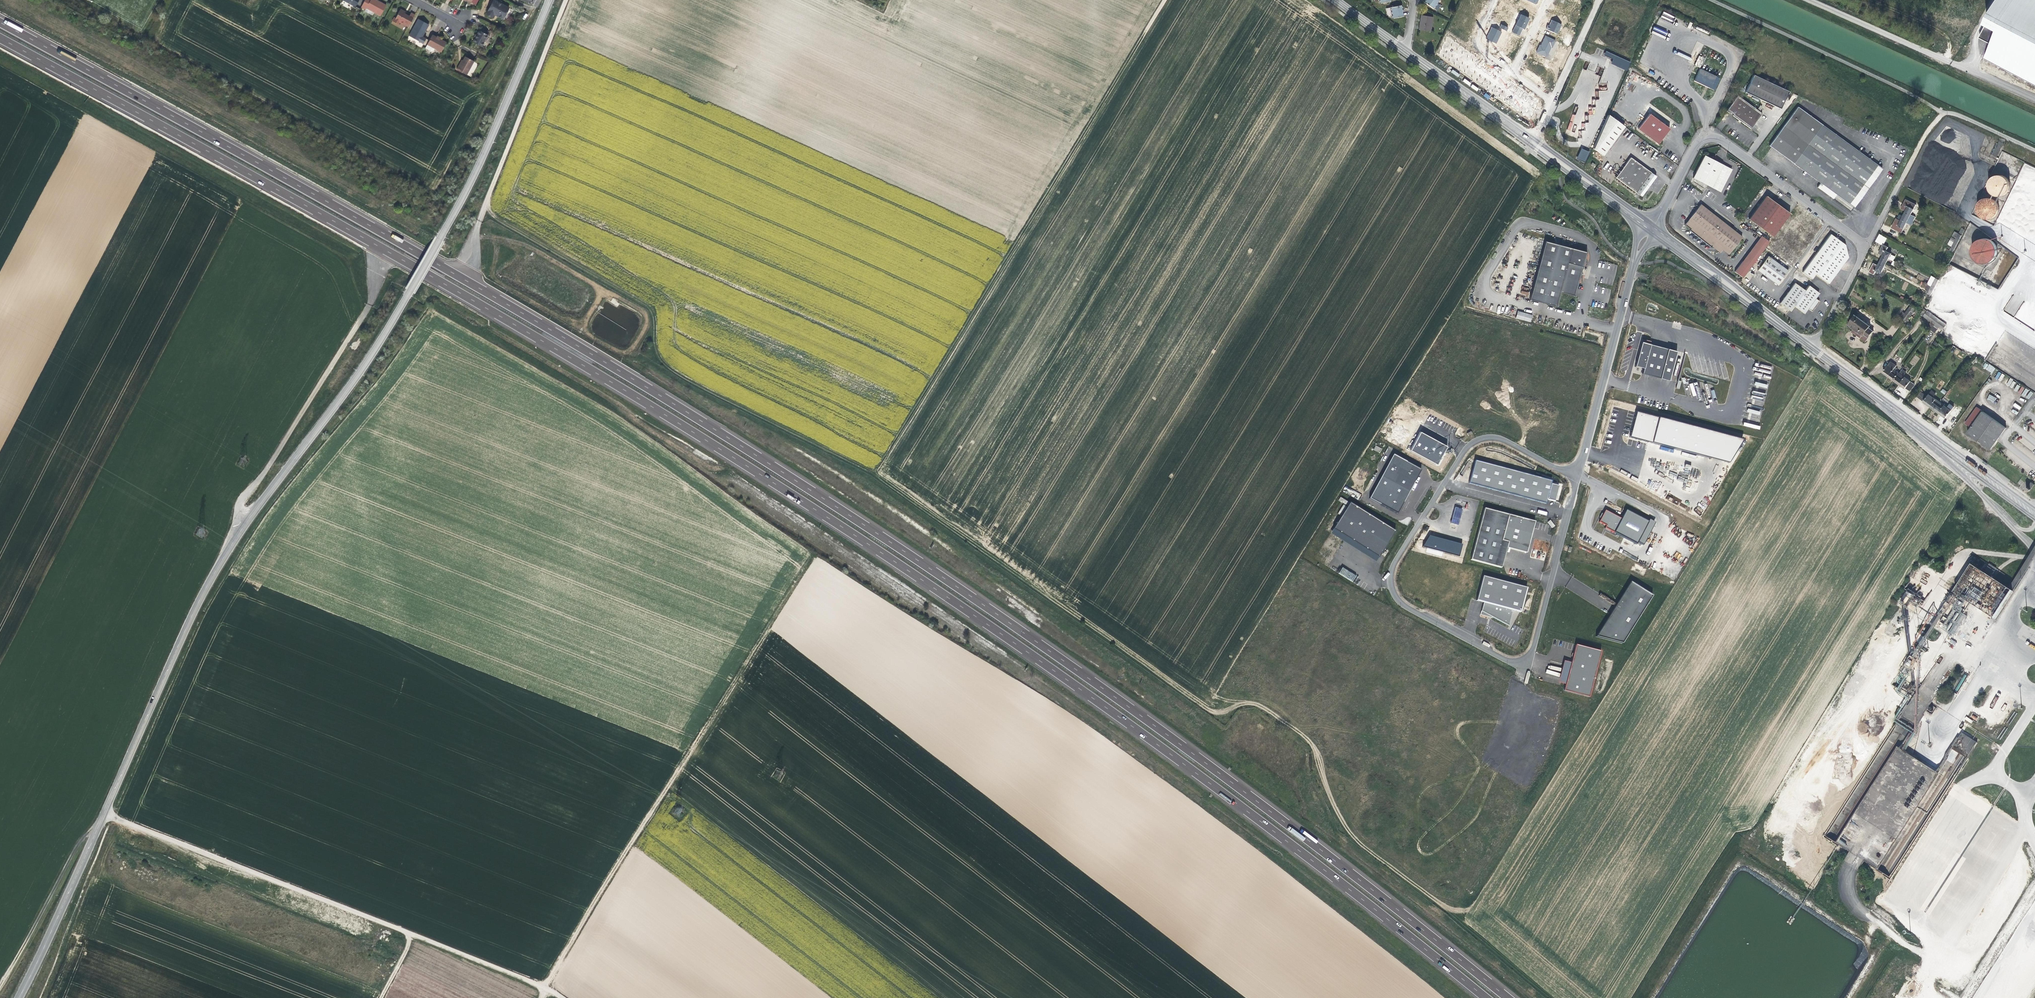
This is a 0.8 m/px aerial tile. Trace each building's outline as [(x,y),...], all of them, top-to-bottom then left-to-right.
[(361,7),(365,9),(366,8),(380,15),(386,5),(379,2),(379,3),(374,0),(365,0),(361,7)] [(486,14),(492,17),(494,14),(497,16),(503,19),(509,8),(494,0),(486,14)] [(1424,2),(1433,9),(1439,0),(1425,0),(1424,2)] [(1984,28),(1992,33),(1983,60),(2034,87),(2034,0),(1999,0),(1984,28)] [(1392,18),(1403,16),(1401,5),(1390,8),(1392,18)] [(408,27),(415,15),(411,12),(409,16),(406,15),(404,13),(405,12),(400,9),(395,18),(394,17),(392,21),(398,24),(400,22),(408,27)] [(1520,14),(1512,32),(1519,35),(1522,28),(1524,29),(1529,18),(1520,14)] [(1433,17),(1421,15),(1419,30),(1430,31),(1433,17)] [(414,25),(409,36),(423,44),(426,39),(422,37),(429,24),(418,19),(414,25)] [(1548,25),(1546,29),(1557,34),(1562,25),(1552,20),(1549,26),(1548,25)] [(1496,43),(1501,31),(1491,27),(1486,39),(1496,43)] [(482,47),(488,35),(479,30),(477,34),(475,34),(474,36),(474,37),(475,38),(473,42),(482,47)] [(441,39),(432,35),(425,48),(431,51),(433,51),(435,48),(441,52),(446,42),(441,39)] [(1540,101),(1447,36),(1438,54),(1530,120),(1540,101)] [(1552,47),(1555,40),(1545,36),(1541,45),(1540,45),(1536,52),(1546,57),(1551,47),(1552,47)] [(1606,52),(1604,55),(1613,59),(1611,64),(1627,70),(1631,61),(1606,52)] [(465,56),(463,61),(459,67),(458,66),(457,69),(467,75),(474,61),(465,56)] [(1707,83),(1715,87),(1719,78),(1699,69),(1694,81),(1706,86),(1707,83)] [(1789,91),(1753,75),(1745,92),(1780,109),(1789,91)] [(1737,96),(1726,111),(1729,113),(1730,112),(1733,114),(1732,115),(1751,129),(1762,113),(1737,96)] [(1820,183),(1836,194),(1854,207),(1882,169),(1797,106),(1769,146),(1820,183)] [(1669,128),(1649,113),(1638,129),(1658,144),(1669,128)] [(1603,156),(1624,126),(1608,114),(1603,126),(1593,148),(1603,156)] [(1577,159),(1585,162),(1589,151),(1581,148),(1577,159)] [(1732,169),(1704,155),(1692,178),(1720,192),(1732,169)] [(1656,176),(1630,157),(1616,178),(1641,196),(1656,176)] [(1998,175),(1995,176),(1993,177),(1991,179),(1989,182),(1989,184),(1989,187),(1989,190),(1991,192),(1992,194),(1993,195),(1995,196),(1997,196),(1999,197),(2001,197),(2002,196),(2006,195),(2007,194),(2009,191),(2010,189),(2010,187),(2010,185),(2010,183),(2009,181),(2007,179),(2005,176),(2003,175),(2001,175),(1998,175)] [(1833,199),(1836,194),(1820,183),(1817,187),(1833,199)] [(2032,195),(2030,192),(2027,192),(2023,195),(2015,194),(2013,195),(2014,197),(2013,197),(2005,204),(2009,204),(2006,206),(2008,209),(2009,216),(2008,219),(2014,220),(2015,212),(2017,214),(2021,215),(2025,212),(2029,218),(2031,218),(2032,213),(2034,211),(2034,195),(2032,195)] [(1773,237),(1790,213),(1784,209),(1785,207),(1773,198),(1772,200),(1766,196),(1748,219),(1773,237)] [(1988,198),(1986,198),(1984,199),(1981,200),(1980,202),(1978,204),(1978,206),(1977,208),(1978,210),(1978,212),(1979,214),(1981,216),(1982,218),(1984,219),(1987,219),(1989,219),(1991,219),(1993,219),(1995,217),(1996,216),(1998,213),(1999,210),(1999,209),(1999,208),(1999,206),(1998,204),(1997,202),(1994,200),(1993,199),(1990,198),(1988,198)] [(1906,211),(1904,216),(1913,221),(1915,217),(1911,215),(1916,205),(1906,199),(1902,209),(1906,211)] [(1742,237),(1700,204),(1684,225),(1690,229),(1689,230),(1710,247),(1711,246),(1720,253),(1722,250),(1728,254),(1742,237)] [(1913,221),(1904,216),(1901,221),(1896,219),(1892,228),(1902,233),(1907,223),(1911,225),(1913,221)] [(1953,252),(1961,235),(1958,233),(1950,250),(1953,252)] [(1883,246),(1887,238),(1879,234),(1875,242),(1883,246)] [(1844,245),(1830,235),(1802,272),(1811,279),(1815,274),(1829,284),(1848,257),(1844,245)] [(1769,242),(1761,236),(1742,261),(1750,267),(1765,247),(1769,242)] [(1984,238),(1982,239),(1978,241),(1976,242),(1974,245),(1973,249),(1972,251),(1973,253),(1973,255),(1974,258),(1976,260),(1978,261),(1980,262),(1983,263),(1985,263),(1988,263),(1991,262),(1993,260),(1995,259),(1996,257),(1997,254),(1997,252),(1997,250),(1997,248),(1996,245),(1993,241),(1991,240),(1989,239),(1987,238),(1984,238)] [(1545,241),(1532,299),(1556,306),(1560,292),(1574,295),(1586,253),(1545,241)] [(1774,246),(1769,242),(1765,247),(1771,251),(1774,246)] [(1883,256),(1878,265),(1874,263),(1869,272),(1874,274),(1876,271),(1881,273),(1886,263),(1891,253),(1886,251),(1888,247),(1883,245),(1879,253),(1883,256)] [(1788,271),(1768,256),(1757,270),(1778,285),(1788,271)] [(1750,267),(1742,261),(1735,271),(1743,277),(1750,267)] [(1931,297),(1939,280),(1936,278),(1927,295),(1931,297)] [(1793,306),(1805,291),(1794,283),(1780,303),(1790,311),(1793,306)] [(1808,285),(1805,291),(1793,306),(1804,313),(1807,308),(1815,298),(1819,293),(1808,285)] [(1819,301),(1815,298),(1807,308),(1812,311),(1819,301)] [(1899,318),(1906,322),(1917,307),(1913,305),(1909,303),(1906,307),(1909,309),(1905,314),(1903,312),(1899,318)] [(1924,309),(1922,312),(1921,314),(1924,316),(1923,316),(1931,322),(1930,324),(1937,330),(1939,328),(1942,330),(1947,325),(1928,311),(1927,311),(1924,309)] [(1531,322),(1533,314),(1518,311),(1516,319),(1531,322)] [(1871,326),(1855,315),(1848,325),(1854,329),(1852,331),(1866,341),(1873,331),(1869,328),(1871,326)] [(1678,352),(1643,342),(1637,366),(1646,369),(1644,374),(1670,381),(1678,352)] [(1972,358),(1974,356),(1966,349),(1964,352),(1972,358)] [(1983,362),(1974,356),(1972,358),(1981,365),(1983,362)] [(1883,372),(1894,380),(1900,373),(1894,369),(1896,366),(1891,362),(1883,372)] [(1985,362),(1982,367),(1992,373),(1995,368),(1985,362)] [(1999,371),(1995,378),(2001,381),(2005,375),(1999,371)] [(1900,373),(1894,380),(1905,388),(1911,381),(1900,373)] [(1989,394),(1987,400),(1994,403),(1996,397),(1989,394)] [(1924,402),(1935,410),(1940,403),(1933,398),(1929,395),(1924,402)] [(1940,403),(1935,410),(1946,418),(1951,411),(1947,408),(1940,403)] [(2006,428),(1977,407),(1965,423),(1971,428),(1967,433),(1991,450),(2006,428)] [(1744,439),(1638,412),(1632,437),(1731,462),(1744,439)] [(1448,447),(1421,433),(1412,450),(1439,464),(1448,447)] [(1394,454),(1371,498),(1397,511),(1422,468),(1394,454)] [(1998,464),(1992,459),(1990,462),(1996,467),(1998,464)] [(1552,480),(1476,460),(1470,483),(1546,502),(1552,480)] [(2034,484),(2031,482),(2026,489),(2029,491),(2034,484)] [(1398,528),(1353,500),(1333,529),(1378,558),(1398,528)] [(1460,517),(1462,510),(1455,508),(1453,514),(1460,517)] [(1491,566),(1501,568),(1506,548),(1507,542),(1501,540),(1508,515),(1484,509),(1470,560),(1491,566)] [(1656,522),(1650,518),(1649,520),(1627,509),(1616,531),(1637,542),(1638,540),(1645,544),(1656,522)] [(1533,522),(1508,515),(1501,540),(1507,542),(1506,548),(1527,553),(1533,522)] [(1458,526),(1459,519),(1452,517),(1450,524),(1458,526)] [(1462,545),(1429,536),(1423,547),(1459,557),(1462,545)] [(1973,565),(1955,594),(1996,620),(2014,592),(1973,565)] [(1342,567),(1338,575),(1354,582),(1357,575),(1342,567)] [(1482,575),(1476,598),(1484,603),(1481,614),(1493,616),(1508,626),(1513,609),(1521,611),(1526,587),(1482,575)] [(1629,584),(1596,638),(1623,643),(1652,598),(1629,584)] [(1905,603),(1912,595),(1907,591),(1900,599),(1905,603)] [(1576,646),(1565,692),(1589,699),(1601,653),(1576,646)] [(1973,712),(1970,717),(1977,721),(1979,717),(1973,712)] [(1964,762),(1976,741),(1962,733),(1946,759),(1952,763),(1958,754),(1961,757),(1960,759),(1964,762)] [(1855,824),(1888,846),(1930,780),(1896,759),(1855,824)] [(1963,868),(1972,866),(1968,852),(1971,854),(1987,826),(1990,825),(1983,821),(1992,807),(1959,788),(1949,791),(1919,842),(1926,840),(1930,843),(1927,844),(1932,846),(1930,849),(1935,852),(1935,850),(1938,852),(1941,847),(1942,851),(1943,851),(1949,874),(1950,876),(1957,874),(1958,873),(1961,872),(1963,868)] [(1292,828),(1290,831),(1302,841),(1305,838),(1292,828)]
